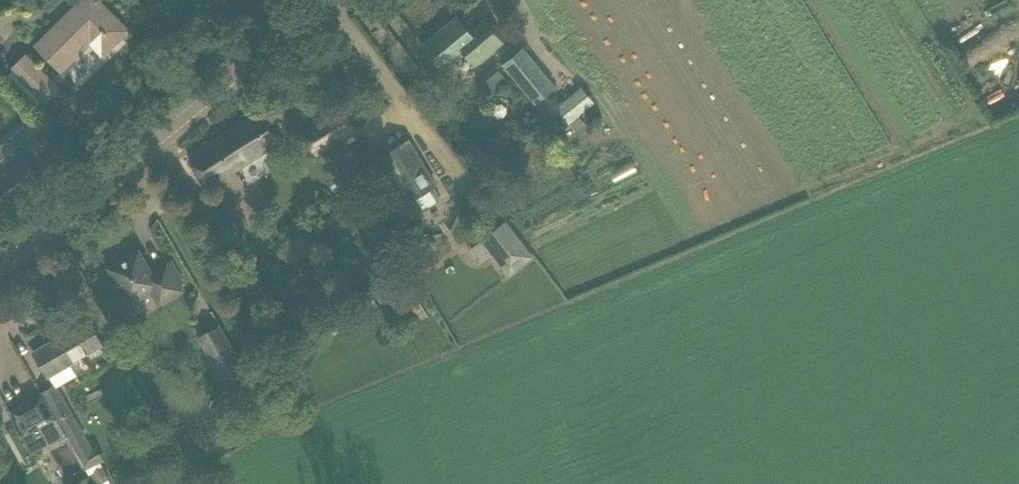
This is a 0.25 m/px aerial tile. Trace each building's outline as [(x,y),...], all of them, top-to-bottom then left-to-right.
[(62,71),(102,31),(114,44),(128,30),(98,0),(82,0),(36,45),(62,71)] [(423,45),(433,57),(431,58),(442,72),(464,53),(475,66),(505,41),(485,17),(468,31),(456,17),(423,45)] [(502,63),(535,103),(557,86),(523,46),(502,63)] [(12,69),(44,102),(59,88),(26,55),(12,69)] [(482,75),(491,86),(503,75),(495,65),(482,75)] [(581,87),(557,107),(570,123),(594,103),(581,87)] [(302,132),(315,154),(356,130),(343,108),(302,132)] [(188,156),(199,173),(209,187),(283,140),(263,109),(238,125),(237,124),(188,156)] [(0,170),(0,216),(1,218),(45,181),(32,166),(24,156),(40,141),(26,123),(8,138),(21,153),(3,168),(0,170)] [(351,149),(362,168),(381,158),(369,138),(351,149)] [(411,200),(417,210),(424,211),(438,202),(440,196),(434,186),(435,185),(408,140),(383,156),(409,200),(411,200)] [(480,239),(508,275),(533,255),(505,219),(480,239)] [(184,281),(171,260),(168,262),(152,271),(139,249),(108,267),(118,284),(129,305),(151,293),(158,305),(184,290),(180,283),(184,281)] [(57,419),(66,432),(86,466),(102,457),(96,445),(90,449),(72,413),(73,412),(57,383),(87,365),(81,356),(102,344),(86,317),(59,332),(61,336),(34,352),(54,386),(42,393),(57,419)] [(197,336),(222,379),(244,366),(219,323),(197,336)] [(336,323),(328,327),(334,337),(342,333),(336,323)] [(66,432),(57,419),(42,393),(16,408),(14,409),(18,415),(13,419),(12,419),(31,451),(49,440),(48,440),(57,435),(58,437),(66,432)]
